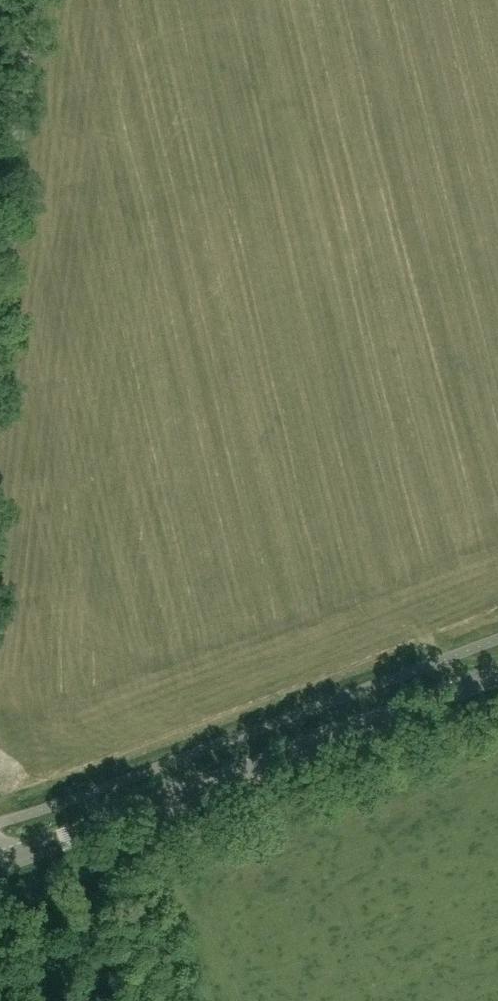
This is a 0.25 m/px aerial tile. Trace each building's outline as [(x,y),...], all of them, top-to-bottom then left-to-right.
[(74,898),(64,901),(66,907),(76,905),(74,898)]
